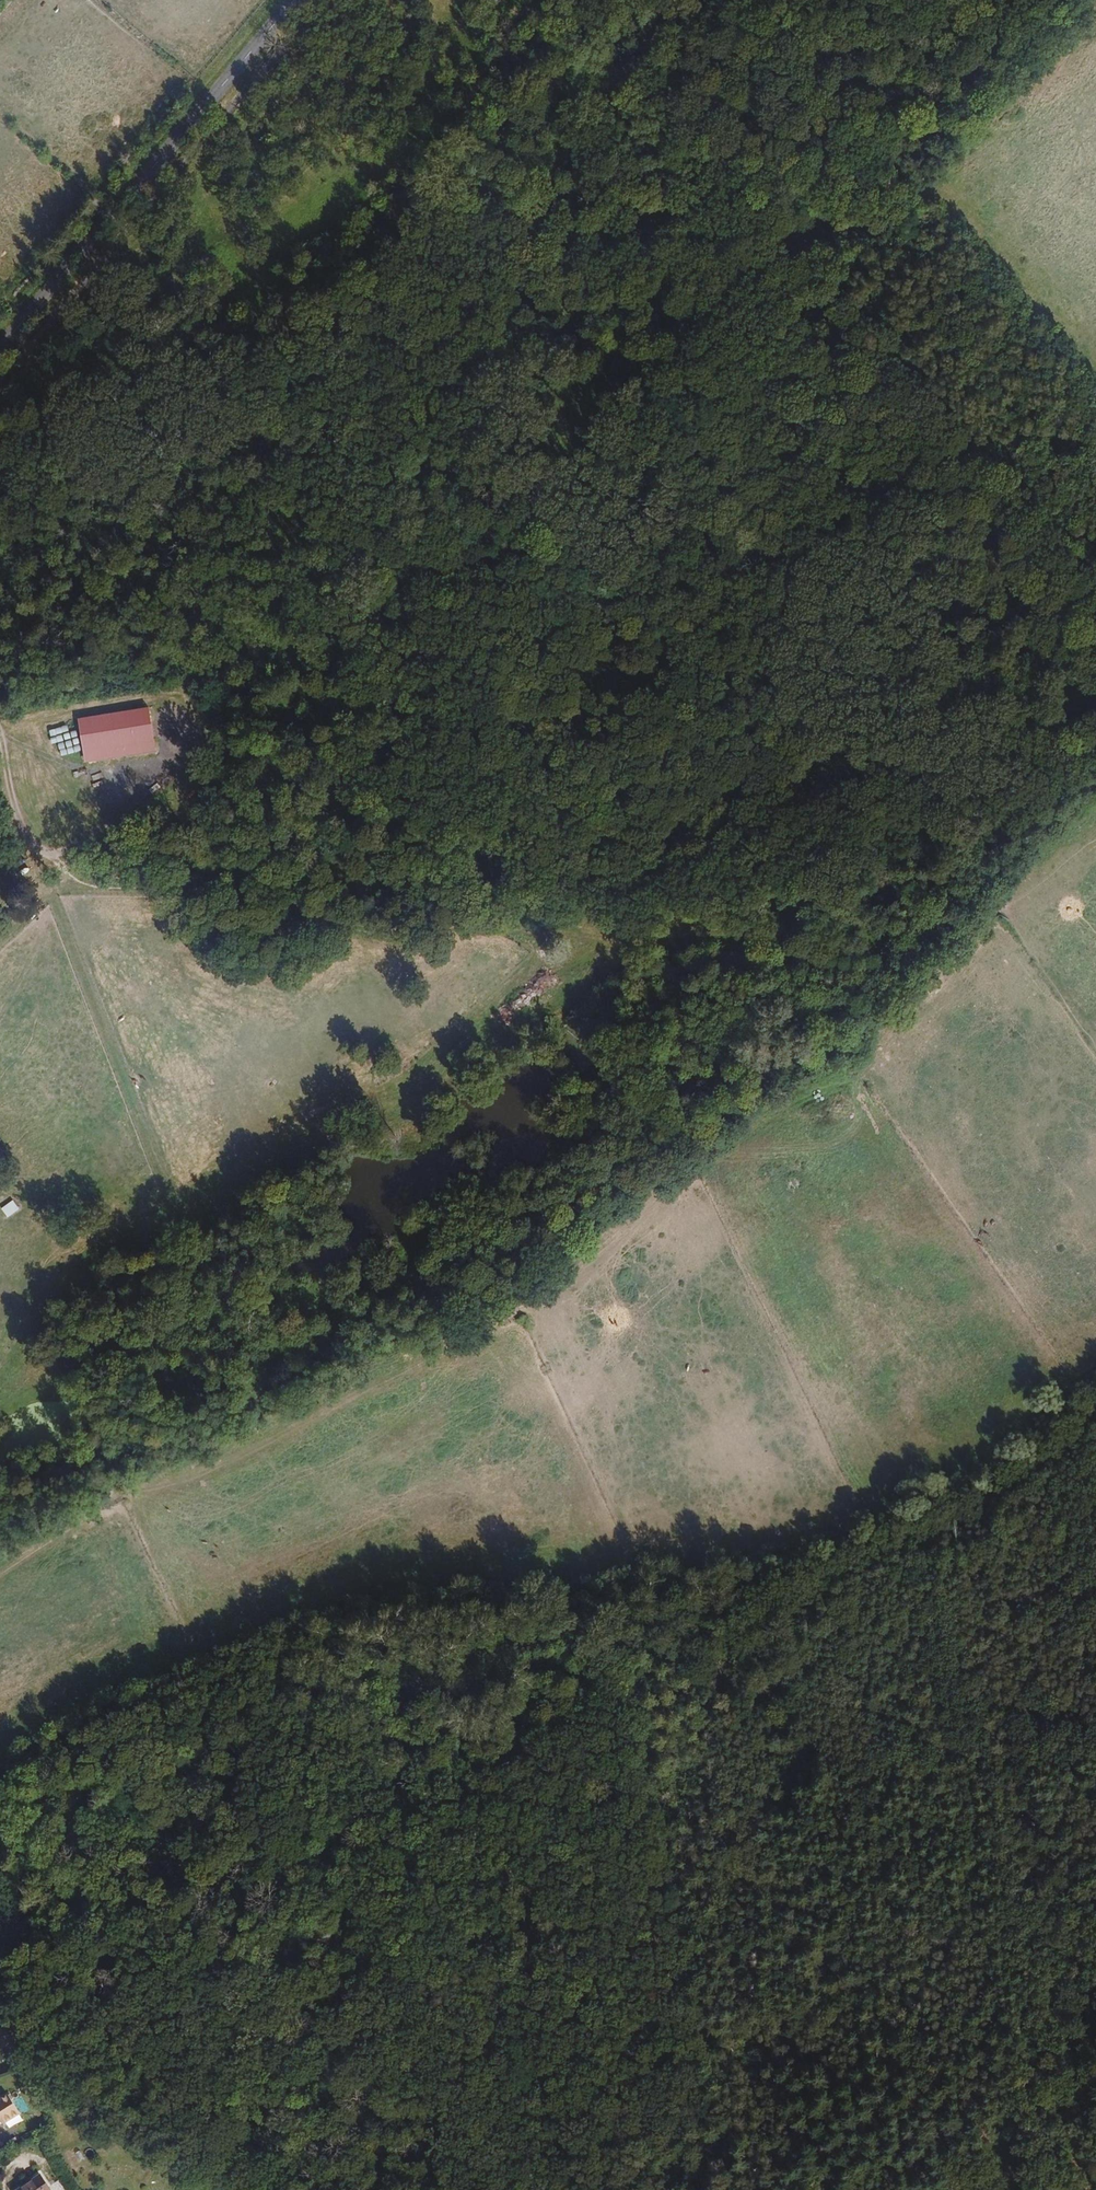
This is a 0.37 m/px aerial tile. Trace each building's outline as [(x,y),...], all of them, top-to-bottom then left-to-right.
[(149,705),(77,717),(84,761),(156,749),(149,705)] [(12,1199),(2,1208),(9,1216),(19,1207),(12,1199)] [(0,2030),(0,2049),(10,2046),(3,2029),(0,2030)] [(19,2117),(7,2098),(0,2102),(0,2128),(19,2117)] [(15,2189),(51,2189),(39,2174),(15,2189)]
